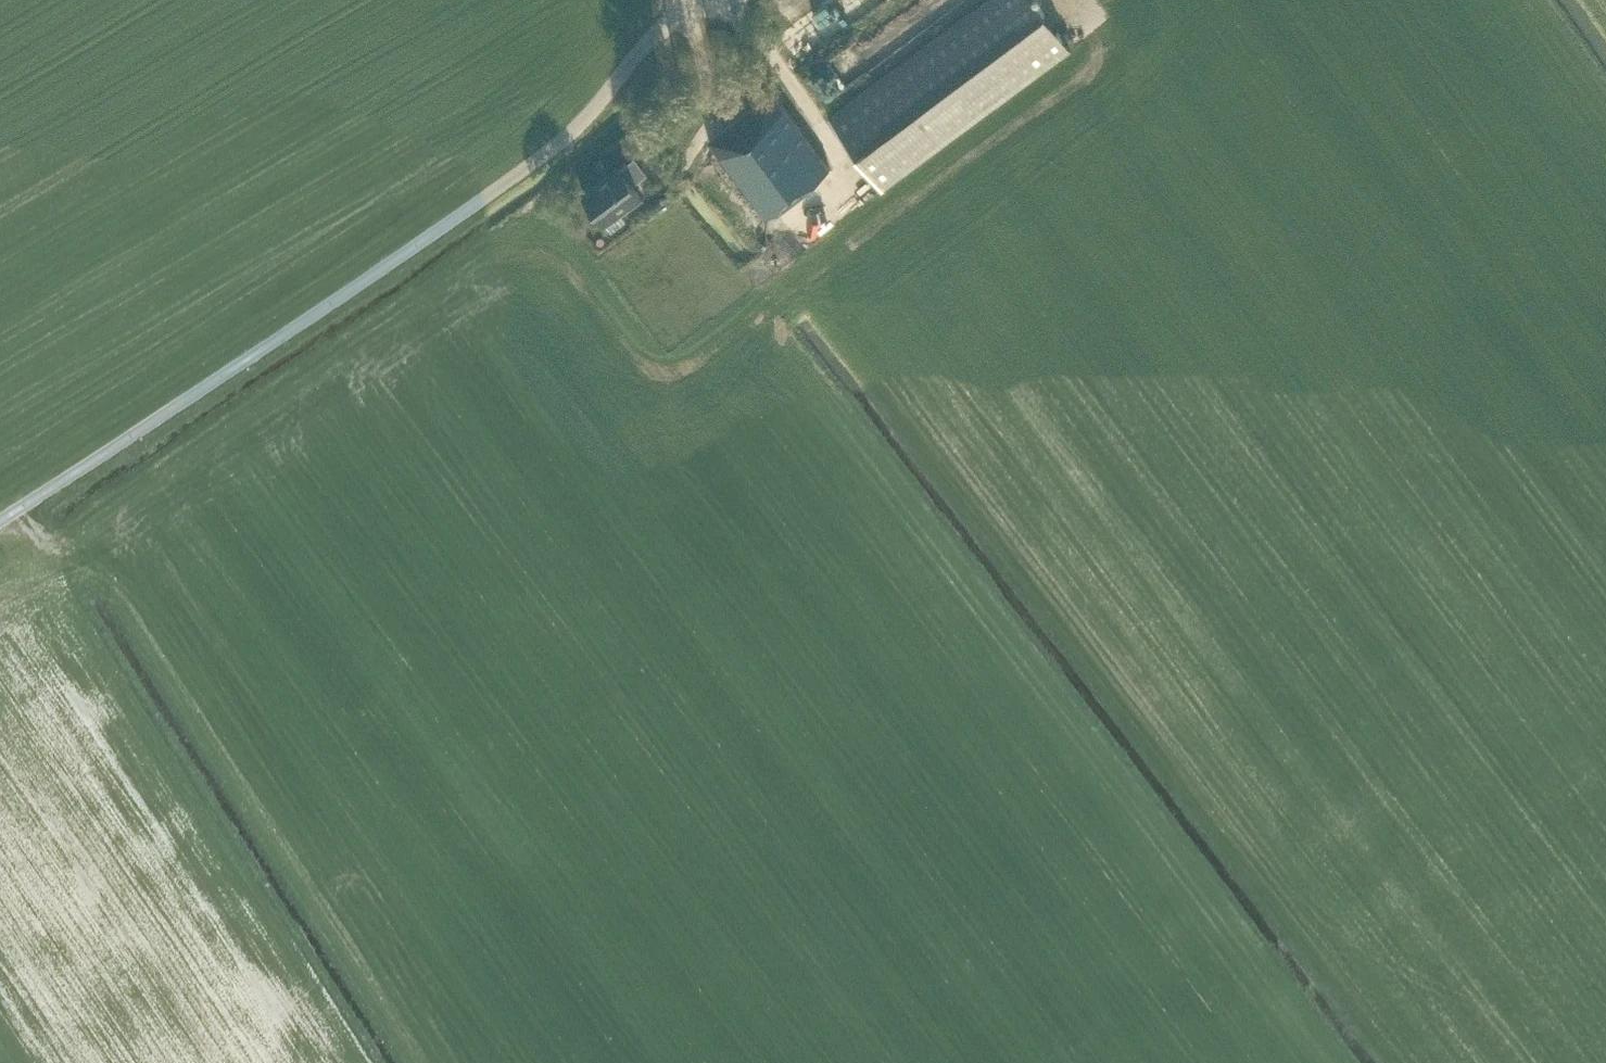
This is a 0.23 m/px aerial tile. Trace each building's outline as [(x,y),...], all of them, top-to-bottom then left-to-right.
[(1071,48),(1035,0),(985,0),(829,116),(883,188),(1071,48)] [(709,140),(766,216),(829,169),(772,93),(709,140)] [(641,195),(629,179),(637,173),(628,162),(621,168),(620,166),(583,193),(604,222),(641,195)]
